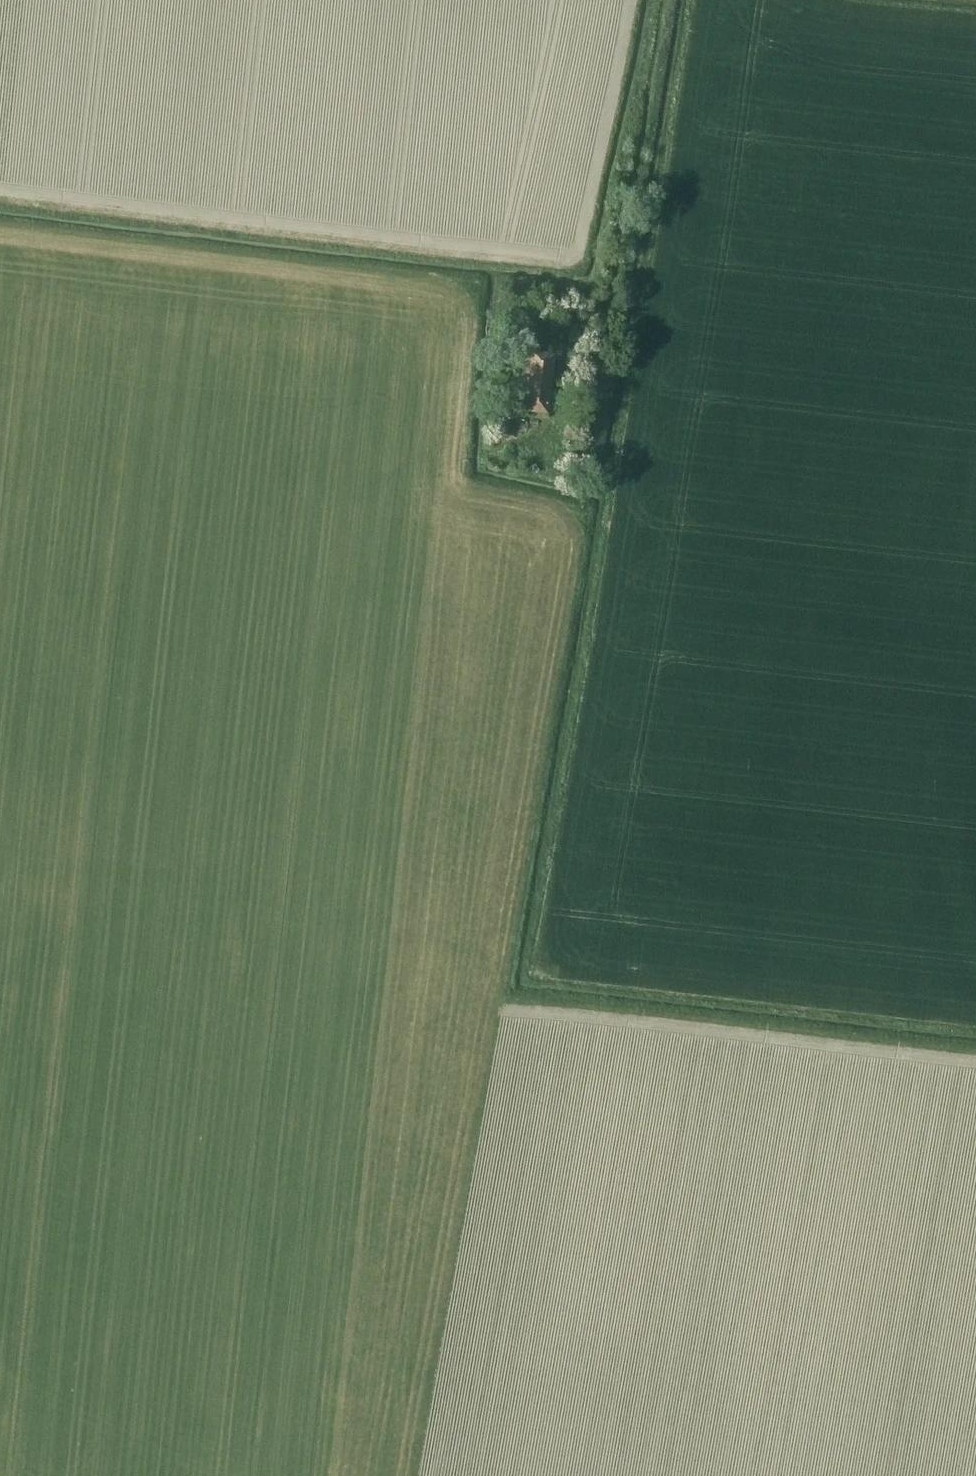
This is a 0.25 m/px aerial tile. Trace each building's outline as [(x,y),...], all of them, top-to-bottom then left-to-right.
[(549,413),(556,354),(535,351),(535,352),(527,350),(520,409),(528,410),(528,411),(549,413)]
